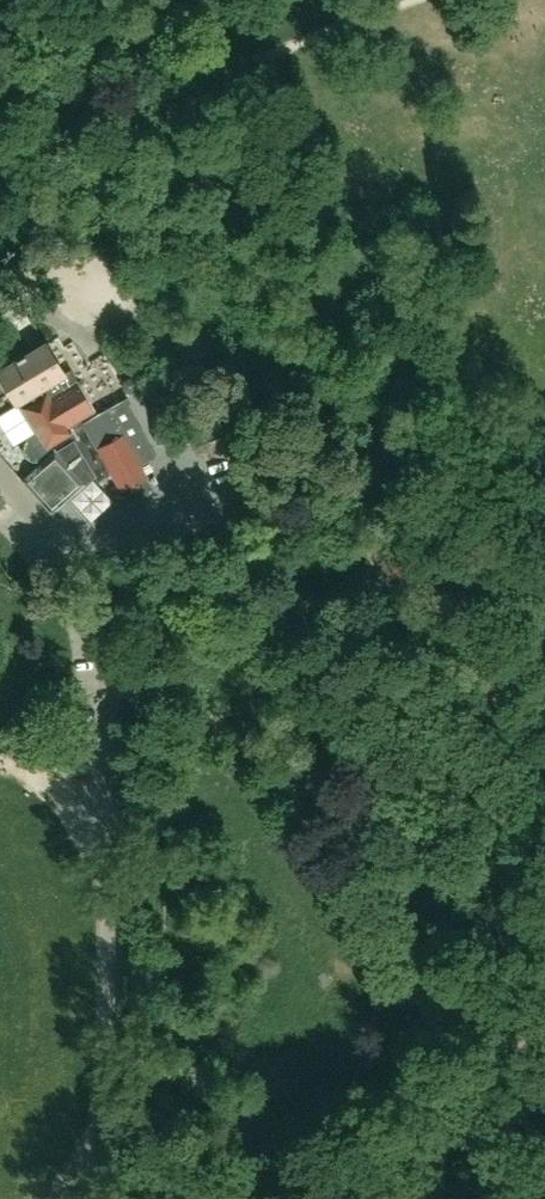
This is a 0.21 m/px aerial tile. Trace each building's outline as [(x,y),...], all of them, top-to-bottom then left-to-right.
[(127,404),(130,402),(127,397),(97,413),(77,381),(71,370),(65,374),(46,343),(0,371),(0,378),(8,392),(16,404),(20,402),(38,432),(28,438),(26,439),(25,441),(24,444),(24,445),(23,447),(23,448),(23,449),(24,452),(24,453),(25,455),(27,457),(27,458),(29,459),(32,460),(35,461),(36,461),(39,461),(40,460),(41,459),(42,460),(20,479),(53,515),(53,514),(69,499),(95,476),(98,481),(112,473),(125,498),(128,503),(153,489),(139,464),(154,456),(155,456),(156,455),(127,404)] [(202,437),(200,415),(182,417),(185,439),(202,437)]
